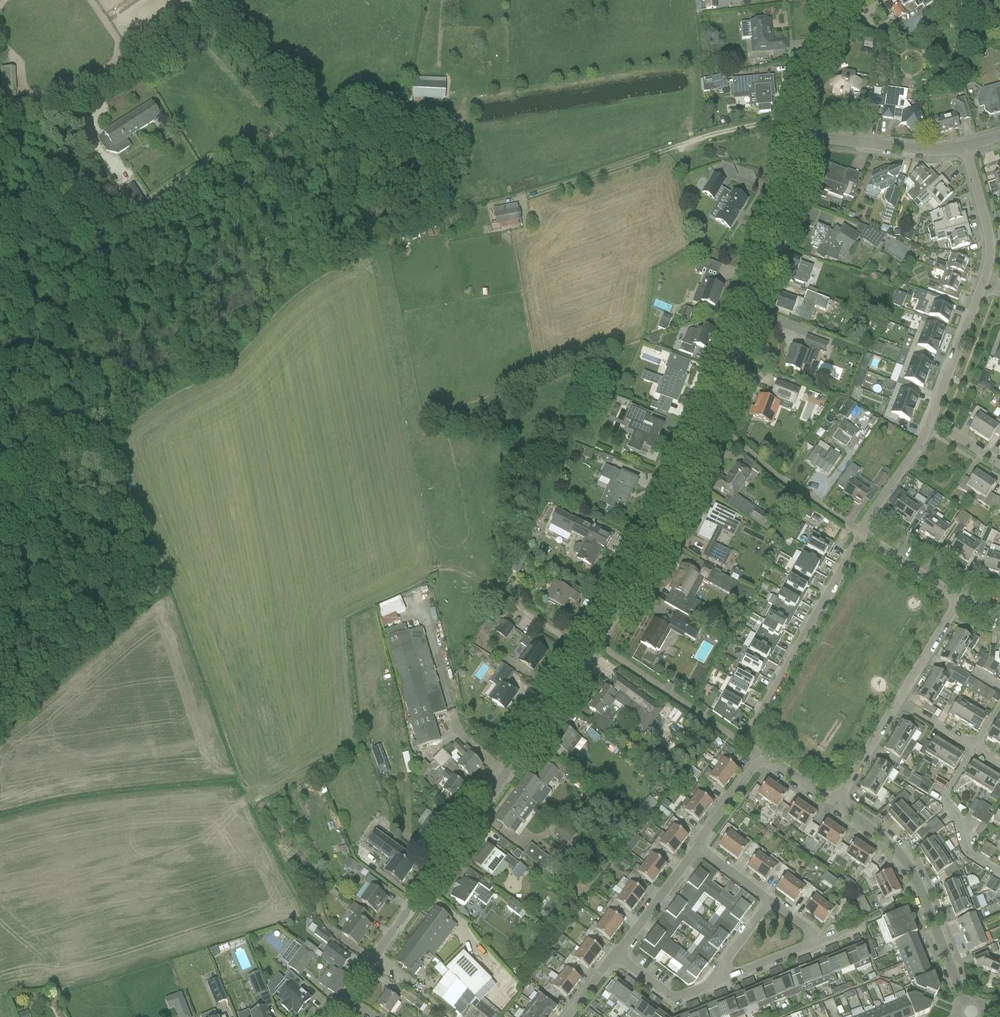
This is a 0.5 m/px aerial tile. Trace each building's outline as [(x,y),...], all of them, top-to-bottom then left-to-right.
[(700,1),(701,10),(706,9),(716,8),(715,0),(705,0),(700,1)] [(914,1),(904,7),(908,13),(918,7),(914,1)] [(899,3),(891,8),(894,12),(901,7),(899,3)] [(750,22),(741,23),(742,40),(751,39),(754,39),(755,49),(768,48),(768,50),(787,49),(786,40),(772,41),(772,35),(770,35),(769,20),(752,22),(750,22)] [(854,75),(842,72),(841,79),(833,78),(831,86),(833,87),(832,95),(835,95),(835,98),(847,101),(849,90),(859,92),(861,81),(853,80),(854,75)] [(708,78),(702,79),(703,93),(709,92),(709,86),(727,82),(726,82),(725,75),(713,77),(708,78)] [(754,93),(755,106),(758,106),(758,113),(770,112),(770,105),(772,105),(771,92),(774,91),(773,76),(732,79),(733,95),(754,93)] [(413,81),(412,98),(445,99),(446,82),(413,81)] [(983,103),(984,107),(985,113),(990,116),(993,115),(995,115),(995,114),(999,113),(999,88),(994,89),(990,95),(991,96),(985,98),(983,103)] [(883,107),(881,118),(900,121),(901,122),(901,124),(896,128),(901,124),(906,125),(910,131),(912,131),(921,123),(922,118),(915,109),(913,108),(911,110),(905,102),(901,101),(902,94),(886,92),(885,98),(884,108),(883,107)] [(884,108),(885,98),(867,95),(865,105),(883,107),(884,108)] [(965,98),(959,100),(957,98),(953,104),(955,106),(953,110),(954,113),(935,118),(939,133),(959,127),(957,121),(971,118),(965,98)] [(152,103),(105,134),(114,147),(126,140),(161,117),(152,103)] [(716,149),(714,156),(722,158),(724,151),(716,149)] [(853,199),(859,182),(857,181),(846,177),(848,171),(828,164),(824,174),(826,175),(824,179),(823,179),(819,190),(827,193),(842,199),(843,195),(849,197),(853,199)] [(997,166),(999,175),(992,178),(993,181),(987,183),(991,195),(999,192),(999,165),(997,166)] [(913,190),(907,195),(913,202),(916,199),(938,179),(938,178),(932,172),(931,174),(928,171),(927,172),(921,166),(914,173),(908,179),(914,186),(913,190)] [(893,186),(895,180),(897,179),(900,172),(893,170),(891,170),(884,168),(872,173),(865,192),(874,196),(878,196),(880,193),(881,192),(893,186)] [(941,175),(938,178),(938,179),(916,199),(922,205),(928,200),(932,200),(938,207),(945,201),(952,194),(946,188),(948,186),(946,184),(947,182),(941,175)] [(702,193),(713,200),(721,188),(710,181),(702,193)] [(895,209),(901,191),(894,189),(886,192),(884,199),(887,205),(887,207),(895,209)] [(742,210),(743,209),(748,200),(733,191),(731,194),(725,190),(721,196),(727,200),(715,220),(720,223),(730,229),(736,220),(734,219),(741,209),(742,210)] [(517,204),(493,208),(496,225),(521,220),(519,209),(518,209),(517,204)] [(928,229),(929,234),(968,224),(966,215),(963,216),(963,213),(961,213),(958,205),(940,210),(943,219),(941,222),(933,225),(933,227),(928,229)] [(855,216),(848,213),(845,220),(852,223),(855,216)] [(970,232),(968,224),(929,234),(931,240),(936,239),(937,241),(945,239),(949,241),(951,250),(969,245),(967,237),(969,236),(968,233),(970,232)] [(843,225),(840,230),(836,227),(832,232),(831,234),(827,233),(828,230),(818,226),(813,240),(812,240),(811,241),(812,241),(810,246),(818,249),(816,254),(815,254),(823,260),(825,257),(837,262),(838,257),(839,256),(841,250),(848,253),(855,244),(849,240),(854,233),(857,236),(858,235),(855,234),(843,225)] [(889,227),(882,225),(880,232),(887,235),(889,227)] [(418,228),(409,230),(412,241),(421,239),(418,228)] [(885,235),(869,228),(864,240),(863,239),(862,240),(872,247),(872,246),(871,245),(876,239),(880,242),(885,235)] [(914,234),(904,230),(901,239),(911,242),(914,234)] [(782,265),(777,277),(792,283),(793,281),(806,285),(813,266),(800,262),(801,259),(786,254),(782,265)] [(968,260),(959,257),(951,254),(948,262),(944,264),(936,261),(933,269),(944,273),(961,280),(965,281),(968,273),(966,272),(967,269),(965,268),(968,260)] [(698,262),(695,270),(696,272),(701,274),(704,265),(698,262)] [(958,287),(961,280),(944,273),(940,281),(937,283),(929,280),(926,288),(957,300),(961,292),(959,291),(960,288),(958,287)] [(698,286),(692,301),(700,305),(701,302),(716,308),(723,288),(714,284),(717,278),(716,278),(705,274),(704,275),(700,287),(698,286)] [(781,294),(776,307),(788,312),(792,313),(794,307),(809,313),(812,306),(825,311),(829,301),(816,295),(807,292),(803,302),(802,302),(802,301),(796,298),(796,300),(793,299),(781,294)] [(917,311),(917,312),(947,324),(952,312),(941,307),(943,302),(926,295),(924,301),(922,300),(918,311),(917,311)] [(896,297),(892,305),(900,308),(901,308),(900,307),(903,300),(896,297)] [(663,315),(658,328),(666,331),(671,318),(663,315)] [(922,317),(916,334),(940,343),(944,332),(933,327),(935,322),(922,317)] [(679,350),(693,355),(695,348),(696,348),(695,348),(696,345),(706,349),(709,341),(710,342),(715,329),(705,325),(703,330),(698,328),(697,331),(694,331),(692,330),(690,331),(688,332),(687,334),(683,343),(682,342),(682,343),(679,350)] [(940,343),(916,334),(909,351),(922,356),(924,350),(935,354),(940,343)] [(785,366),(799,372),(802,364),(809,367),(812,360),(815,361),(818,355),(816,354),(817,350),(824,353),(827,345),(807,337),(804,345),(803,349),(797,347),(797,349),(792,347),(785,366)] [(920,361),(922,356),(909,351),(903,367),(927,377),(931,366),(920,361)] [(661,379),(655,395),(678,404),(688,377),(686,376),(691,363),(670,355),(665,369),(667,369),(663,380),(661,379)] [(927,377),(903,367),(896,384),(909,389),(911,384),(923,388),(927,377)] [(988,382),(991,373),(984,370),(978,385),(991,392),(995,386),(988,382)] [(753,407),(749,416),(771,424),(780,399),(793,404),(799,390),(777,382),(772,396),(773,396),(772,400),(760,396),(759,398),(758,398),(757,401),(757,402),(755,408),(753,407)] [(909,389),(896,384),(890,401),(914,410),(918,399),(907,395),(909,389)] [(849,401),(839,414),(847,420),(856,406),(849,401)] [(914,410),(890,401),(883,418),(896,423),(898,418),(909,422),(914,410)] [(653,403),(650,409),(657,411),(659,405),(653,403)] [(979,436),(988,421),(984,418),(987,414),(985,412),(976,407),(969,418),(974,421),(969,430),(979,436)] [(662,424),(664,425),(649,418),(650,416),(632,408),(628,419),(641,424),(638,431),(636,431),(630,446),(639,451),(643,443),(652,447),(657,434),(660,435),(658,434),(662,424)] [(857,429),(843,420),(832,438),(845,447),(857,429)] [(999,437),(999,436),(999,422),(996,420),(993,424),(988,421),(979,436),(988,443),(994,434),(999,437)] [(839,457),(830,451),(827,455),(816,448),(807,461),(827,475),(839,457)] [(602,454),(600,460),(611,464),(614,459),(602,454)] [(735,495),(750,474),(752,470),(758,474),(760,471),(754,467),(755,465),(745,459),(740,467),(736,465),(730,475),(731,475),(727,482),(719,477),(713,485),(728,495),(724,502),(768,531),(772,524),(760,516),(762,513),(735,495)] [(850,464),(836,485),(845,491),(843,493),(850,497),(850,496),(853,498),(852,499),(855,501),(854,502),(859,506),(860,504),(861,505),(870,492),(853,480),(860,470),(850,464)] [(632,492),(637,480),(622,473),(621,474),(606,467),(601,478),(611,482),(608,488),(613,490),(606,505),(608,506),(605,512),(614,516),(616,510),(619,504),(620,504),(625,506),(631,491),(632,492)] [(975,493),(985,478),(976,472),(970,480),(965,477),(958,488),(968,494),(971,490),(975,493)] [(881,474),(873,485),(879,490),(887,478),(881,474)] [(995,484),(985,478),(975,493),(980,496),(977,501),(991,510),(996,497),(989,493),(995,484)] [(901,518),(914,499),(898,489),(890,501),(896,505),(891,512),(901,518)] [(925,514),(931,505),(938,495),(933,492),(926,502),(923,506),(914,499),(901,518),(910,525),(916,516),(920,510),(925,514)] [(921,519),(918,524),(923,527),(920,531),(929,538),(939,523),(934,519),(937,514),(934,512),(943,498),(938,495),(931,505),(925,514),(921,519)] [(789,500),(794,509),(800,506),(795,497),(789,500)] [(996,497),(991,510),(999,512),(999,498),(996,497)] [(704,522),(697,536),(710,542),(707,548),(713,550),(711,553),(706,551),(703,556),(708,559),(724,567),(731,553),(715,545),(722,531),(727,534),(733,522),(736,515),(714,505),(711,511),(710,510),(706,518),(707,519),(705,523),(704,522)] [(557,511),(550,525),(557,529),(570,536),(571,532),(584,539),(581,545),(578,544),(576,545),(574,547),(573,549),(574,552),(575,554),(578,556),(577,559),(579,560),(592,567),(602,548),(603,549),(610,536),(595,528),(593,527),(592,529),(577,522),(557,511)] [(959,524),(966,514),(961,511),(954,521),(959,524)] [(964,527),(971,517),(966,514),(959,524),(964,527)] [(796,523),(788,536),(796,541),(804,527),(796,523)] [(949,529),(939,523),(929,538),(938,544),(944,536),(949,529)] [(808,541),(805,547),(823,557),(827,551),(829,552),(834,544),(831,542),(837,531),(828,527),(822,537),(813,532),(808,541)] [(987,528),(983,536),(988,539),(992,531),(987,528)] [(997,533),(992,531),(987,542),(992,544),(997,533)] [(959,557),(969,540),(960,534),(949,551),(959,557)] [(968,542),(959,557),(968,563),(973,555),(975,552),(980,556),(987,542),(988,539),(983,536),(978,545),(975,543),(974,545),(968,542)] [(826,558),(823,557),(805,547),(796,562),(815,572),(818,565),(821,567),(826,558)] [(993,573),(998,556),(992,554),(993,552),(989,550),(985,560),(982,570),(993,573)] [(520,554),(511,571),(518,575),(527,557),(520,554)] [(811,578),(815,572),(796,562),(788,576),(807,587),(806,587),(809,588),(814,580),(811,578)] [(672,589),(664,604),(673,608),(687,616),(697,599),(695,598),(699,589),(703,581),(740,600),(743,596),(751,600),(755,593),(728,579),(728,578),(725,576),(708,565),(707,567),(701,577),(682,567),(675,580),(677,580),(672,589)] [(730,578),(738,582),(740,577),(733,573),(730,578)] [(803,593),(806,587),(807,587),(788,576),(780,591),(799,601),(798,602),(801,603),(806,594),(803,593)] [(547,600),(548,600),(562,608),(567,598),(575,603),(579,596),(555,584),(547,600)] [(793,617),(801,603),(798,602),(799,601),(780,591),(776,598),(773,596),(768,604),(772,606),(793,617)] [(385,626),(410,616),(401,596),(376,606),(385,626)] [(793,617),(772,606),(764,620),(782,631),(786,624),(788,625),(793,617)] [(694,640),(702,627),(687,618),(685,620),(675,614),(668,625),(694,640)] [(514,628),(504,621),(502,619),(494,630),(506,638),(514,628)] [(660,640),(667,627),(654,619),(640,643),(654,651),(655,649),(653,648),(659,639),(660,640)] [(778,637),(782,631),(764,620),(755,635),(776,647),(781,638),(778,637)] [(440,740),(433,715),(447,711),(441,692),(422,628),(407,633),(406,626),(405,625),(384,631),(387,639),(418,741),(414,742),(416,748),(421,746),(440,740)] [(957,630),(951,640),(967,649),(971,652),(979,639),(970,634),(968,637),(957,630)] [(772,655),(776,647),(755,635),(747,649),(747,650),(766,660),(769,653),(772,655)] [(528,649),(520,661),(521,662),(533,671),(547,652),(534,643),(533,642),(526,637),(521,644),(528,649)] [(961,659),(967,649),(951,640),(946,649),(961,659)] [(469,652),(474,656),(478,651),(473,647),(469,652)] [(768,661),(766,660),(747,650),(747,649),(743,647),(739,655),(743,657),(739,664),(757,675),(758,674),(761,668),(764,669),(768,661)] [(994,660),(995,647),(989,647),(989,655),(985,655),(983,659),(986,661),(988,658),(993,662),(994,662),(994,660)] [(961,659),(946,649),(940,659),(950,665),(946,670),(967,682),(969,677),(970,677),(961,672),(960,671),(965,661),(961,659)] [(987,672),(993,662),(988,658),(986,661),(982,669),(987,672)] [(982,669),(986,661),(983,659),(983,660),(981,659),(976,666),(981,670),(982,669)] [(760,676),(758,674),(757,675),(739,664),(735,662),(731,669),(735,672),(731,679),(749,689),(753,683),(755,684),(760,676)] [(999,665),(994,662),(993,662),(987,672),(993,675),(998,667),(999,665)] [(458,674),(461,678),(465,678),(467,673),(464,669),(460,670),(458,674)] [(967,682),(952,673),(946,670),(943,675),(934,669),(928,679),(943,688),(947,682),(951,685),(953,685),(954,684),(955,682),(963,687),(964,685),(966,683),(967,682)] [(505,687),(509,681),(508,680),(503,677),(497,672),(490,682),(495,686),(487,697),(504,710),(506,708),(507,710),(509,709),(512,705),(512,704),(510,702),(516,695),(505,687)] [(656,716),(661,710),(616,677),(608,688),(605,686),(589,709),(602,718),(595,727),(604,733),(619,712),(645,731),(651,723),(655,726),(660,719),(656,716)] [(978,687),(980,683),(969,677),(967,682),(966,683),(971,686),(969,689),(968,691),(974,694),(978,687)] [(746,696),(749,689),(731,679),(730,680),(723,694),(741,704),(743,705),(748,697),(746,696)] [(938,698),(943,688),(928,679),(922,688),(938,698)] [(932,707),(938,698),(922,688),(916,697),(927,704),(923,710),(933,716),(937,710),(932,707)] [(995,693),(990,690),(984,700),(989,703),(991,699),(998,703),(999,701),(999,696),(995,693)] [(714,709),(712,712),(729,724),(732,718),(735,720),(740,712),(738,710),(741,704),(723,694),(719,700),(714,709)] [(952,707),(957,698),(958,697),(952,694),(951,695),(946,704),(952,707)] [(959,721),(968,705),(957,698),(952,707),(952,709),(949,715),(959,721)] [(968,726),(977,711),(968,705),(959,721),(968,726)] [(674,709),(670,716),(674,719),(679,711),(674,709)] [(983,715),(977,711),(968,726),(977,732),(986,717),(988,718),(991,714),(985,711),(983,715)] [(999,738),(999,725),(999,712),(994,722),(994,723),(995,722),(996,723),(987,738),(996,744),(999,738)] [(901,722),(895,731),(911,741),(917,731),(920,734),(924,728),(911,720),(908,724),(904,722),(904,723),(901,722)] [(563,726),(552,741),(563,749),(565,751),(569,754),(565,760),(573,766),(585,775),(591,766),(572,751),(581,739),(577,736),(573,733),(563,726)] [(911,741),(895,731),(890,740),(905,750),(911,753),(917,744),(911,741)] [(933,762),(944,744),(934,738),(933,741),(932,740),(930,744),(925,741),(918,753),(933,762)] [(905,750),(890,740),(884,750),(887,751),(886,752),(889,755),(887,759),(898,766),(902,760),(900,759),(905,750)] [(473,752),(467,745),(464,748),(457,742),(453,746),(465,758),(458,765),(470,777),(481,765),(470,755),(473,752)] [(944,765),(953,750),(944,744),(933,762),(931,765),(935,767),(938,762),(944,765)] [(443,749),(438,754),(447,763),(452,758),(443,749)] [(963,756),(953,750),(944,765),(953,771),(963,756)] [(729,764),(733,759),(723,751),(715,761),(719,764),(716,769),(730,780),(737,770),(729,764)] [(408,753),(402,754),(407,774),(413,773),(408,753)] [(438,754),(433,759),(439,766),(442,768),(447,763),(438,754)] [(390,771),(385,758),(376,762),(379,771),(383,770),(384,773),(390,771)] [(895,772),(898,766),(887,759),(884,763),(881,761),(880,762),(878,760),(872,770),(887,779),(893,770),(895,772)] [(422,782),(433,769),(424,761),(413,774),(422,782)] [(972,783),(982,768),(972,762),(963,777),(961,776),(952,791),(954,792),(971,782),(972,783)] [(494,819),(508,830),(517,818),(524,823),(533,811),(532,811),(534,809),(537,812),(542,805),(541,800),(539,798),(553,779),(560,783),(564,777),(547,764),(535,780),(527,774),(494,819)] [(982,788),(991,773),(982,768),(972,783),(982,788)] [(723,789),(730,780),(716,769),(713,773),(708,770),(701,780),(711,788),(715,783),(723,789)] [(887,779),(872,770),(866,779),(881,789),(887,779)] [(449,781),(443,790),(454,798),(464,784),(446,771),(443,776),(449,781)] [(997,786),(999,782),(999,781),(999,780),(999,779),(991,773),(982,788),(991,794),(996,786),(997,786)] [(934,784),(929,781),(930,779),(929,777),(925,775),(920,783),(930,790),(934,784)] [(911,778),(908,783),(917,788),(920,783),(911,778)] [(876,798),(881,789),(866,779),(860,789),(863,790),(862,791),(866,793),(863,798),(874,805),(878,799),(876,798)] [(767,802),(777,787),(767,780),(761,789),(756,785),(748,796),(759,803),(762,799),(767,802)] [(930,790),(920,783),(917,788),(927,795),(930,790)] [(708,792),(698,784),(690,794),(694,797),(691,802),(705,813),(712,804),(704,797),(708,792)] [(787,794),(777,787),(767,802),(772,805),(769,809),(779,816),(786,806),(781,802),(787,794)] [(595,808),(601,800),(586,789),(581,797),(595,808)] [(890,812),(888,814),(896,823),(909,810),(904,805),(908,802),(905,799),(900,794),(896,798),(889,805),(892,809),(889,812),(890,812)] [(705,813),(691,802),(687,799),(676,813),(686,821),(690,816),(698,822),(705,813)] [(968,810),(974,813),(978,807),(980,803),(975,800),(968,810)] [(796,822),(806,807),(797,801),(791,809),(786,806),(779,816),(789,823),(792,819),(796,822)] [(903,830),(916,818),(920,814),(913,806),(912,807),(909,810),(896,823),(903,830)] [(642,807),(635,815),(642,821),(649,814),(642,807)] [(816,814),(806,807),(796,822),(801,825),(798,830),(808,836),(815,826),(810,822),(816,814)] [(976,820),(983,810),(978,807),(974,813),(971,817),(976,820)] [(981,823),(988,813),(983,810),(976,820),(981,823)] [(993,816),(988,813),(981,823),(987,826),(993,816)] [(446,824),(433,814),(414,840),(427,849),(446,824)] [(669,831),(666,835),(680,846),(687,837),(679,831),(683,825),(673,817),(665,828),(669,831)] [(916,818),(903,830),(904,831),(903,833),(906,836),(908,836),(911,838),(913,837),(914,837),(917,835),(920,839),(931,830),(926,825),(925,824),(923,826),(916,818)] [(931,830),(940,823),(936,818),(926,825),(931,830)] [(826,842),(836,827),(826,821),(820,829),(815,826),(808,836),(818,843),(821,839),(826,842)] [(944,828),(940,823),(931,830),(935,835),(944,828)] [(980,837),(987,826),(981,823),(975,834),(980,837)] [(556,834),(568,842),(575,832),(563,824),(556,834)] [(728,854),(739,839),(734,836),(737,831),(727,824),(719,834),(725,838),(718,847),(728,854)] [(845,834),(836,827),(826,842),(830,845),(827,850),(837,857),(845,846),(840,842),(845,834)] [(933,839),(936,837),(935,835),(931,830),(920,839),(924,843),(920,845),(921,846),(919,848),(925,857),(940,847),(933,839)] [(392,861),(384,873),(401,885),(413,868),(401,859),(406,853),(376,832),(368,843),(392,861)] [(662,832),(651,846),(661,854),(665,849),(673,856),(680,846),(666,835),(662,832)] [(743,852),(748,856),(756,845),(746,838),(743,843),(739,839),(728,854),(737,861),(743,852)] [(855,862),(865,847),(856,841),(850,849),(845,846),(837,857),(847,863),(850,859),(855,862)] [(984,856),(991,846),(986,842),(979,853),(984,856)] [(531,844),(523,855),(545,872),(553,861),(531,844)] [(931,866),(950,853),(944,844),(940,847),(925,857),(931,866)] [(756,875),(767,860),(763,857),(766,853),(756,845),(748,856),(753,860),(747,868),(756,875)] [(488,846),(475,863),(482,869),(492,877),(503,863),(514,871),(514,870),(522,876),(526,870),(505,853),(497,847),(494,851),(488,846)] [(658,859),(661,854),(651,846),(644,856),(648,859),(645,864),(659,875),(666,865),(658,859)] [(996,849),(991,846),(984,856),(989,859),(996,849)] [(875,854),(865,847),(855,862),(860,865),(857,870),(866,876),(877,868),(869,862),(875,854)] [(518,861),(523,855),(517,850),(512,856),(518,861)] [(958,871),(954,863),(956,862),(950,853),(931,866),(937,875),(940,874),(940,875),(944,872),(946,877),(958,871)] [(345,865),(356,870),(359,863),(349,858),(345,865)] [(630,864),(622,858),(617,865),(625,871),(630,864)] [(772,874),(777,877),(785,867),(775,860),(772,864),(767,860),(756,875),(766,882),(772,874)] [(697,872),(693,877),(702,883),(719,896),(723,891),(712,883),(719,874),(704,862),(697,872)] [(632,872),(630,875),(640,883),(644,878),(652,884),(659,875),(645,864),(641,868),(637,865),(632,872)] [(785,896),(796,882),(791,878),(794,874),(785,867),(777,877),(782,881),(775,889),(785,896)] [(881,876),(877,868),(866,876),(872,887),(876,885),(879,890),(895,882),(890,871),(881,876)] [(964,890),(970,888),(962,869),(958,871),(946,877),(949,882),(945,884),(946,885),(943,886),(947,896),(964,890)] [(630,875),(626,872),(625,871),(623,874),(628,878),(622,885),(627,888),(623,892),(638,903),(645,894),(636,888),(640,883),(630,875)] [(376,913),(382,904),(387,898),(382,895),(387,889),(368,876),(364,883),(370,887),(360,901),(376,913)] [(474,893),(479,896),(480,897),(478,900),(486,906),(494,895),(490,892),(494,886),(489,883),(481,877),(477,883),(471,879),(470,881),(464,877),(460,883),(458,881),(456,884),(459,885),(451,896),(458,902),(464,905),(465,906),(474,893)] [(689,882),(682,891),(697,903),(704,894),(708,897),(715,902),(719,896),(702,883),(693,877),(689,882)] [(990,891),(996,880),(991,877),(985,888),(990,891)] [(996,880),(990,891),(995,894),(999,886),(999,883),(996,880)] [(800,895),(805,899),(813,888),(803,881),(800,885),(796,882),(785,896),(794,903),(800,895)] [(900,892),(895,882),(879,890),(882,895),(877,897),(882,908),(894,903),(891,897),(900,892)] [(813,918),(824,903),(820,900),(823,895),(813,888),(805,899),(810,902),(804,911),(813,918)] [(723,891),(719,896),(736,909),(744,915),(748,910),(755,901),(740,890),(734,899),(728,894),(723,891)] [(951,907),(968,900),(964,890),(947,896),(951,907)] [(675,901),(672,906),(680,912),(697,925),(701,919),(695,915),(691,912),(697,903),(682,891),(675,901)] [(631,913),(638,903),(623,892),(620,897),(616,894),(608,903),(619,911),(622,906),(631,913)] [(719,896),(715,902),(725,910),(719,919),(734,930),(741,920),(744,915),(736,909),(719,896)] [(971,913),(980,909),(975,897),(968,900),(951,907),(955,917),(970,911),(971,913)] [(511,901),(507,907),(518,916),(523,910),(511,901)] [(829,907),(824,903),(813,918),(823,925),(829,916),(834,920),(842,910),(832,902),(829,907)] [(615,916),(619,911),(608,903),(601,913),(605,916),(602,921),(616,932),(623,922),(615,916)] [(341,934),(344,936),(357,945),(371,926),(364,921),(369,915),(354,904),(349,911),(354,915),(341,934)] [(668,911),(661,920),(676,931),(682,922),(693,930),(697,925),(680,912),(672,906),(668,911)] [(412,939),(428,951),(443,930),(449,935),(456,926),(450,921),(451,920),(436,908),(412,939)] [(885,929),(887,933),(891,944),(894,942),(915,934),(917,933),(913,924),(914,923),(915,922),(915,921),(915,919),(913,918),(912,918),(911,919),(907,909),(881,919),(885,929)] [(961,931),(978,925),(974,914),(966,917),(957,921),(961,931)] [(701,919),(697,925),(715,938),(723,944),(727,939),(734,930),(719,919),(712,927),(701,919)] [(654,930),(650,935),(658,941),(676,954),(680,948),(669,940),(676,931),(661,920),(654,930)] [(609,941),(616,932),(602,921),(599,925),(594,922),(587,932),(597,940),(601,935),(609,941)] [(697,925),(693,930),(700,935),(704,938),(697,947),(712,959),(719,949),(723,944),(715,938),(697,925)] [(965,942),(982,935),(978,925),(961,931),(965,942)] [(318,928),(314,934),(327,944),(328,942),(331,944),(334,940),(318,928)] [(594,945),(597,940),(587,932),(580,942),(584,945),(581,949),(595,960),(602,951),(594,945)] [(917,939),(915,934),(894,942),(898,953),(921,944),(918,938),(917,939)] [(646,940),(639,949),(653,960),(654,960),(661,951),(671,959),(676,954),(658,941),(650,935),(646,940)] [(986,945),(982,935),(965,942),(969,952),(979,948),(986,945)] [(395,961),(413,975),(422,963),(420,961),(428,951),(412,939),(395,961)] [(865,943),(869,952),(874,950),(877,949),(873,940),(865,943)] [(283,956),(291,962),(302,948),(294,942),(283,956)] [(309,943),(305,948),(313,954),(317,949),(309,943)] [(870,965),(862,946),(862,944),(853,948),(848,950),(849,955),(854,966),(856,970),(870,965)] [(923,949),(921,944),(898,953),(902,963),(903,963),(923,955),(921,950),(923,949)] [(331,945),(321,958),(332,966),(334,963),(342,969),(349,958),(331,945)] [(680,948),(676,954),(693,967),(701,973),(705,968),(712,959),(697,947),(690,956),(686,953),(680,948)] [(299,975),(313,956),(302,948),(288,967),(299,975)] [(588,970),(595,960),(581,949),(577,954),(573,951),(566,960),(576,968),(580,963),(588,970)] [(849,955),(848,950),(842,952),(834,956),(834,957),(840,971),(854,966),(849,955)] [(877,959),(874,950),(869,952),(872,961),(877,959)] [(463,952),(446,969),(448,972),(473,997),(474,998),(492,980),(463,952)] [(676,954),(671,959),(682,967),(675,976),(688,986),(693,984),(697,978),(701,973),(693,967),(676,954)] [(925,960),(923,955),(903,963),(902,963),(907,974),(929,965),(927,959),(925,960)] [(989,971),(993,962),(988,959),(986,955),(982,956),(973,960),(977,969),(982,968),(989,971)] [(840,971),(834,957),(834,956),(820,961),(828,983),(828,982),(829,985),(837,982),(834,974),(840,971)] [(572,973),(576,968),(566,960),(558,970),(563,973),(559,978),(574,989),(581,979),(572,973)] [(828,983),(820,961),(806,967),(806,968),(812,983),(812,982),(814,988),(828,983)] [(433,968),(444,978),(448,972),(446,969),(439,962),(433,968)] [(999,964),(993,962),(989,971),(997,974),(999,979),(999,978),(999,964)] [(931,971),(929,965),(907,974),(911,984),(914,983),(931,976),(929,971),(931,971)] [(332,966),(328,972),(326,971),(318,982),(336,995),(348,978),(332,966)] [(812,983),(806,968),(806,967),(792,972),(798,988),(812,983)] [(256,997),(268,992),(259,972),(247,977),(256,997)] [(444,978),(431,995),(460,1015),(470,1003),(474,998),(473,997),(448,972),(444,978)] [(798,988),(792,972),(786,975),(778,978),(784,994),(798,988)] [(306,1004),(310,999),(299,988),(302,984),(290,973),(284,980),(286,981),(276,992),(281,996),(279,998),(284,1003),(281,1006),(289,1012),(292,1009),(297,1014),(301,1009),(303,1010),(308,1005),(306,1004)] [(935,996),(936,996),(938,991),(939,990),(939,989),(938,988),(933,975),(931,976),(914,983),(916,990),(914,997),(909,998),(907,999),(914,1016),(920,1016),(928,1014),(928,1013),(929,1013),(929,1012),(932,1006),(931,1006),(935,996)] [(567,998),(574,989),(559,978),(556,983),(551,979),(544,989),(554,997),(558,992),(567,998)] [(784,994),(778,978),(770,981),(764,984),(770,999),(772,1004),(774,1003),(785,999),(786,998),(784,994)] [(207,984),(216,1004),(227,999),(218,979),(207,984)] [(616,1002),(626,989),(627,988),(615,979),(605,992),(611,997),(608,1000),(615,1005),(616,1003),(616,1002)] [(770,999),(764,984),(758,986),(750,989),(751,991),(756,1005),(770,999)] [(639,997),(634,993),(627,988),(626,989),(616,1002),(616,1003),(617,1002),(629,1010),(639,997)] [(756,1005),(751,991),(750,989),(742,992),(736,995),(743,1010),(756,1005)] [(403,990),(399,996),(420,1010),(424,1004),(416,999),(410,995),(403,990)] [(843,995),(846,1000),(856,996),(854,991),(843,995)] [(178,1016),(191,1016),(181,992),(164,999),(169,1010),(174,1008),(178,1016)] [(378,1005),(390,1014),(399,1001),(387,992),(378,1005)] [(532,1002),(549,1015),(551,1012),(553,1013),(557,1008),(549,1001),(538,993),(532,1001),(529,999),(528,1000),(531,1003),(532,1002)] [(743,1010),(736,995),(730,997),(722,1000),(723,1002),(729,1016),(743,1010)] [(650,1007),(651,1006),(639,997),(629,1010),(625,1015),(628,1016),(643,1016),(650,1007)] [(907,999),(905,997),(898,1000),(895,1001),(902,1016),(914,1016),(907,999)] [(474,998),(470,1003),(487,1016),(491,1016),(494,1014),(474,998)] [(723,1002),(722,1000),(708,1006),(713,1016),(726,1016),(729,1016),(723,1002)] [(895,1001),(885,1005),(889,1016),(902,1016),(895,1001)] [(532,1016),(547,1016),(549,1015),(532,1002),(531,1003),(525,1011),(522,1008),(522,1010),(525,1012),(532,1016)] [(885,1005),(874,1009),(877,1016),(889,1016),(885,1005)] [(266,1006),(250,1013),(252,1016),(270,1016),(266,1006)] [(658,1011),(651,1006),(650,1007),(643,1016),(661,1016),(663,1015),(658,1011)] [(708,1006),(694,1011),(695,1013),(697,1016),(713,1016),(708,1006)]
